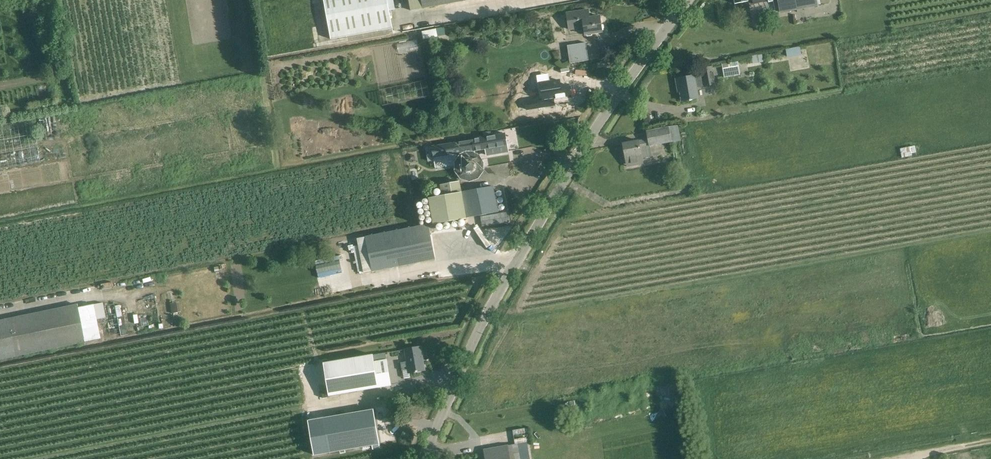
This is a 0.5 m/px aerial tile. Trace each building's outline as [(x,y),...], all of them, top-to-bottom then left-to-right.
[(331,39),(393,28),(387,0),(324,0),(331,39)] [(410,11),(423,8),(469,0),(408,0),(410,11)] [(780,12),(818,5),(817,0),(778,0),(780,12)] [(569,29),(583,27),(584,35),(603,32),(600,16),(590,17),(588,9),(566,13),(569,29)] [(586,42),(567,45),(570,63),(589,60),(586,42)] [(788,57),(802,53),(800,46),(786,49),(788,57)] [(758,55),(758,54),(752,55),(753,64),(763,62),(762,55),(758,55)] [(739,61),(722,63),(724,77),(741,74),(739,61)] [(702,75),(695,76),(694,75),(676,79),(678,89),(681,88),(681,92),(680,92),(682,101),(698,98),(697,88),(715,85),(712,66),(701,68),(702,75)] [(513,76),(514,84),(523,83),(521,75),(513,76)] [(550,82),(540,83),(544,107),(554,105),(553,99),(570,97),(568,85),(561,86),(560,80),(550,82)] [(627,166),(643,163),(642,159),(652,157),(650,146),(680,141),(677,125),(646,131),(648,139),(622,143),(627,166)] [(496,136),(472,140),(474,150),(486,149),(487,155),(508,152),(506,135),(496,136)] [(474,150),(472,140),(426,147),(428,161),(457,156),(458,165),(462,164),(463,171),(481,168),(480,158),(475,158),(474,150)] [(915,146),(900,149),(902,158),(912,155),(911,153),(916,152),(915,146)] [(434,224),(437,223),(467,217),(467,218),(498,212),(493,186),(462,192),(460,181),(440,185),(443,196),(429,199),(434,224)] [(428,224),(365,236),(357,238),(358,245),(353,246),(358,272),(363,271),(364,273),(436,259),(428,224)] [(96,340),(92,320),(87,321),(84,307),(78,308),(77,304),(0,320),(0,360),(96,340)] [(405,349),(407,362),(400,363),(402,371),(408,370),(409,373),(424,370),(420,347),(405,349)] [(373,355),(373,354),(323,363),(329,396),(379,388),(391,385),(387,359),(386,359),(385,353),(373,355)] [(324,419),(308,421),(314,455),(327,453),(329,453),(343,450),(358,447),(361,447),(372,445),(372,449),(380,448),(379,444),(373,410),(324,419)] [(508,445),(483,449),(485,458),(526,458),(525,456),(520,457),(518,443),(508,445)]
